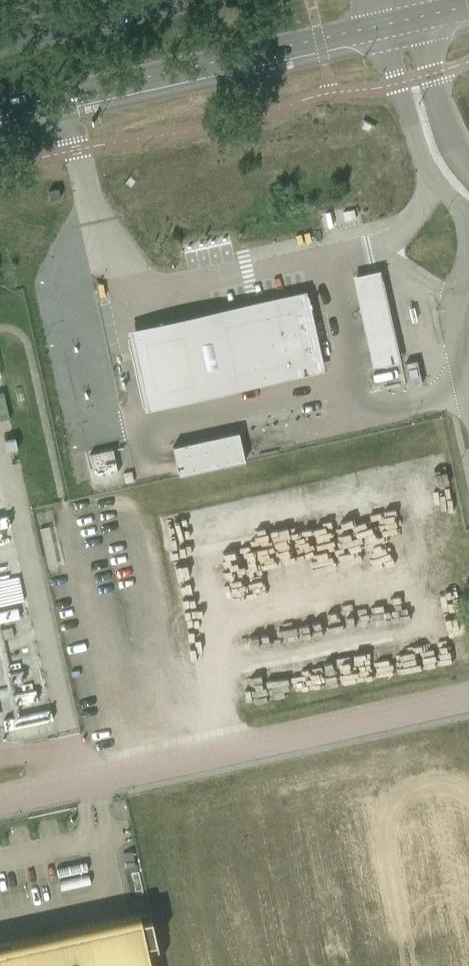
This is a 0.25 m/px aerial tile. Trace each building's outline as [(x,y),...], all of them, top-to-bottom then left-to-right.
[(380,271),(356,276),(362,300),(386,295),(380,270),(380,271)] [(307,291),(216,311),(128,331),(146,411),(326,371),(307,291)] [(410,387),(422,384),(417,360),(405,363),(410,387)] [(173,449),(179,475),(179,476),(245,461),(243,453),(239,435),(239,432),(172,447),(173,449)] [(89,454),(94,478),(118,473),(113,449),(89,454)] [(150,912),(10,942),(11,945),(0,947),(0,965),(152,965),(149,952),(159,950),(150,912)]
